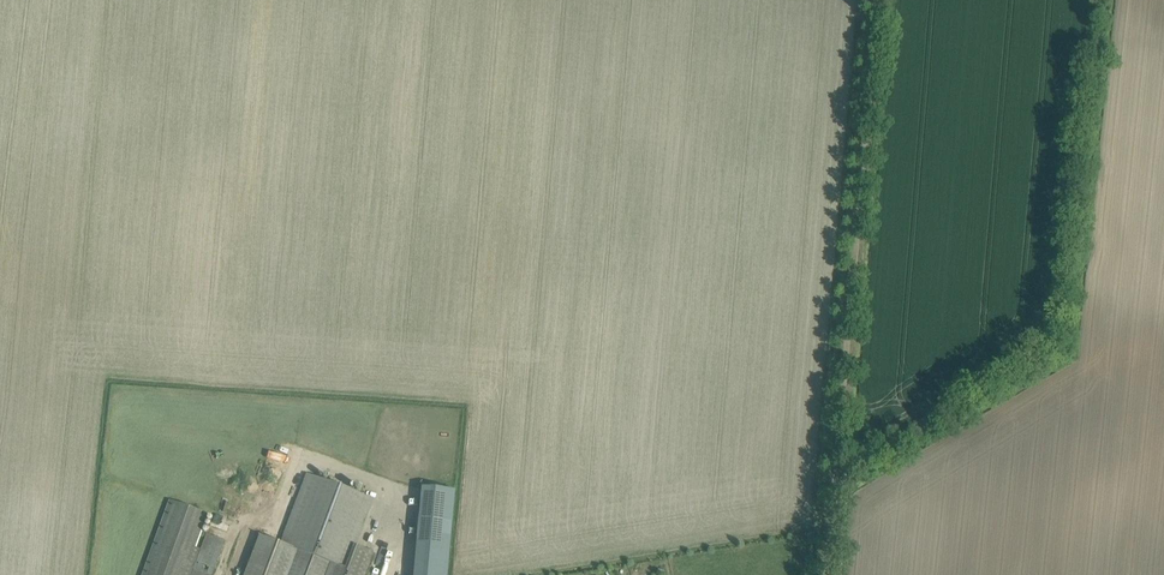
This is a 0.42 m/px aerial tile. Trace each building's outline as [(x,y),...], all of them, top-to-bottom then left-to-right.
[(245,574),(365,574),(374,551),(356,545),(373,499),(306,474),(280,544),(260,536),(245,574)] [(453,490),(421,487),(412,574),(445,574),(453,490)] [(169,500),(142,574),(212,574),(225,540),(206,533),(200,549),(196,547),(208,514),(169,500)]
